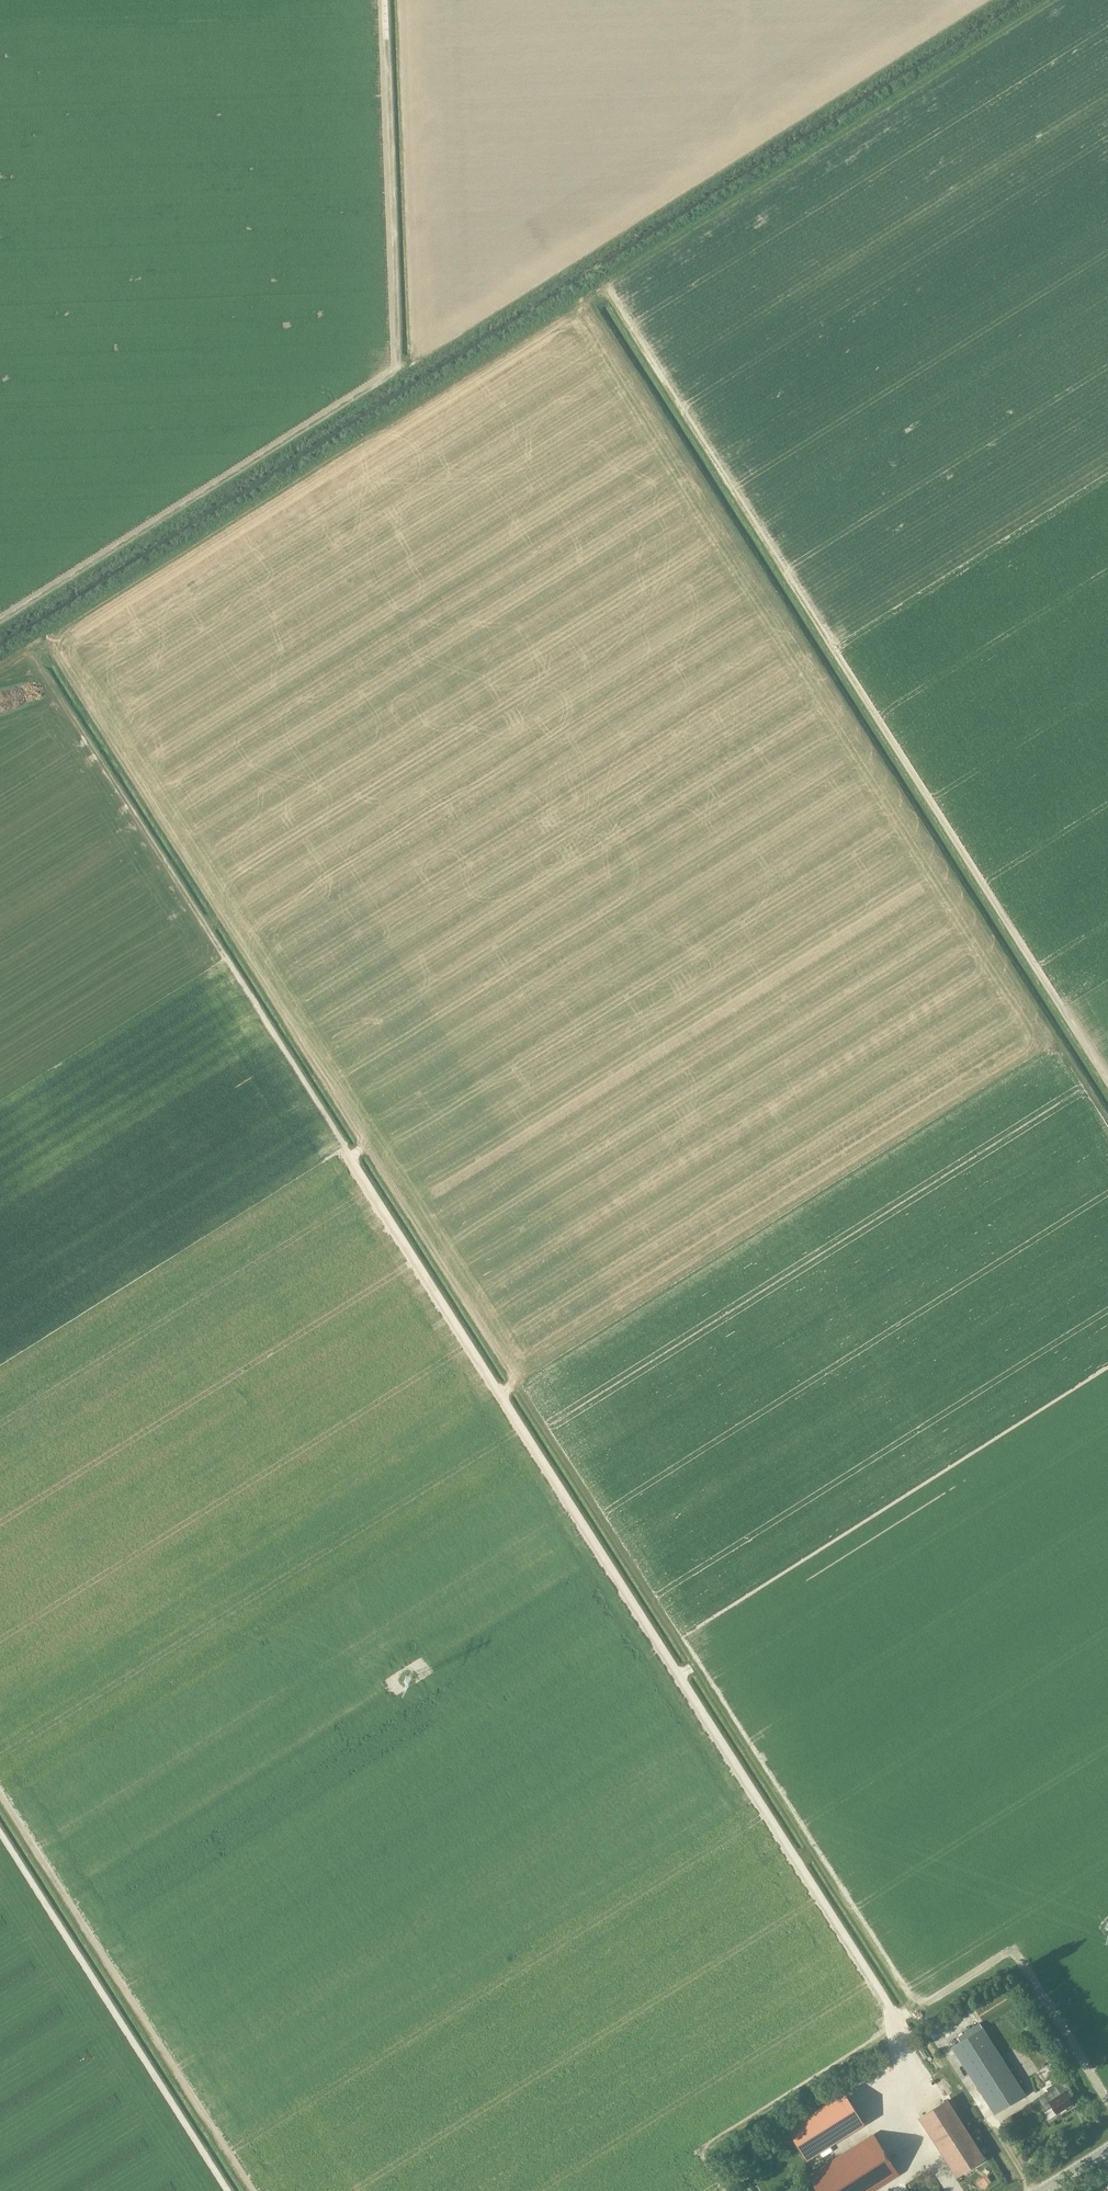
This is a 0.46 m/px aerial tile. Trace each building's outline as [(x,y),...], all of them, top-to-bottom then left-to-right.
[(1024,2095),(982,2027),(982,2028),(967,2005),(945,2019),(960,2042),(951,2047),(994,2114),(1024,2095)] [(1052,2107),(1057,2114),(1070,2105),(1064,2095),(1069,2091),(1061,2078),(1046,2089),(1048,2092),(1036,2100),(1044,2112),(1052,2107)] [(785,2129),(806,2160),(862,2123),(842,2092),(841,2092),(838,2088),(830,2093),(833,2098),(785,2129)] [(918,2117),(955,2173),(983,2155),(946,2099),(918,2117)] [(872,2133),(808,2176),(818,2190),(871,2190),(898,2173),(872,2133)]
